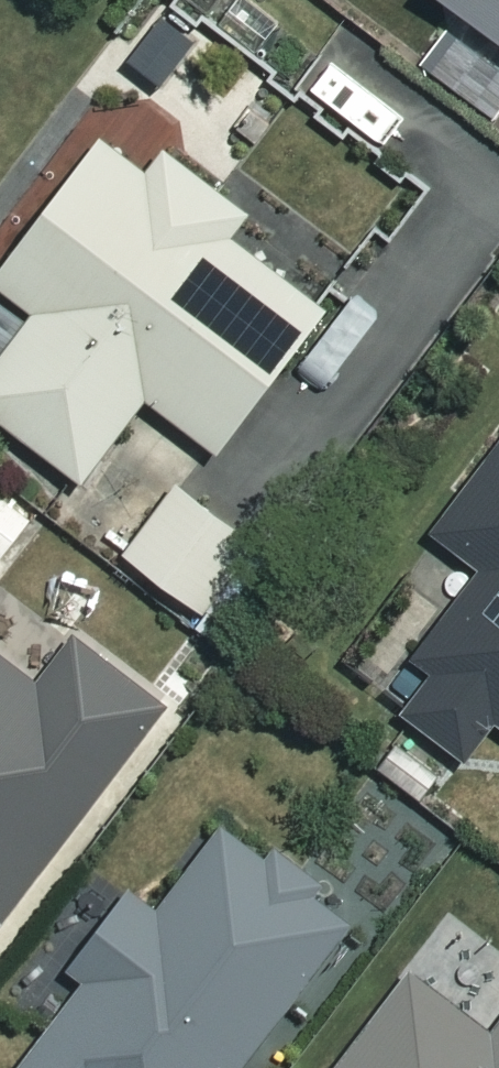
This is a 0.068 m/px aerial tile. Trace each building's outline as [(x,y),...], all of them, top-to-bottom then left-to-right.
[(498,42),(498,0),(447,0),(498,42)] [(397,193),(288,116),(245,177),(354,254),(397,193)] [(115,150),(8,291),(48,322),(0,385),(0,419),(93,489),(156,405),(232,464),(341,320),(242,244),(259,221),(176,158),(158,182),(115,150)] [(443,535),(493,574),(420,668),(439,683),(411,720),(471,767),(498,731),(498,464),(443,535)] [(272,553),(186,489),(134,561),(220,625),(272,553)] [(0,657),(0,936),(173,712),(84,644),(46,693),(0,657)] [(232,835),(168,920),(141,899),(81,978),(96,989),(36,1067),(255,1067),(359,931),(232,835)] [(455,929),(350,1067),(498,1067),(498,1042),(447,1002),(485,951),(455,929)]
